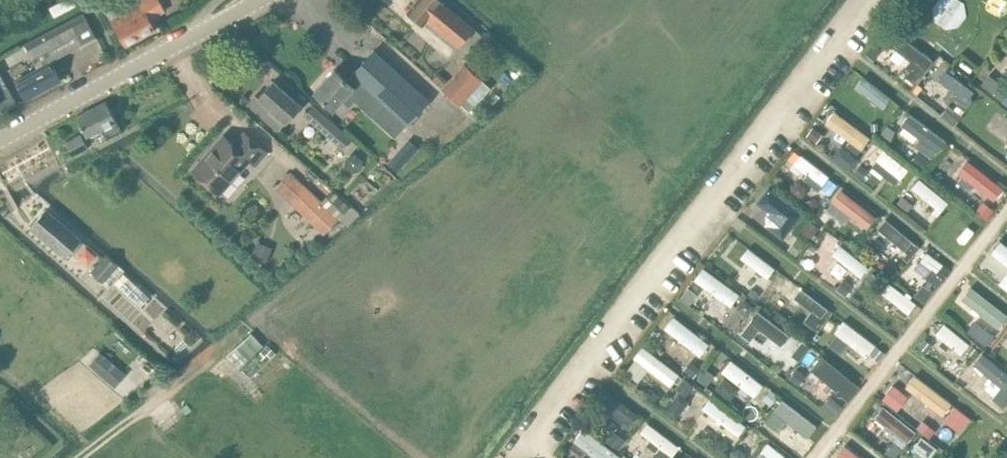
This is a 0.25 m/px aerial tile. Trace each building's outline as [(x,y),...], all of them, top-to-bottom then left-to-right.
[(49,7),(54,16),(76,4),(73,0),(62,0),(49,7)] [(121,34),(127,45),(155,31),(149,20),(165,12),(159,0),(140,0),(124,9),(120,2),(108,8),(121,34)] [(445,34),(457,44),(472,26),(441,1),(442,1),(441,0),(415,0),(407,10),(423,24),(427,19),(445,34)] [(37,67),(15,79),(26,99),(61,80),(51,61),(83,44),(96,37),(84,13),(83,11),(34,36),(23,42),(25,45),(27,50),(37,67)] [(904,41),(895,52),(925,74),(934,63),(904,41)] [(313,91),(334,109),(343,100),(349,105),(355,100),(395,136),(406,124),(407,124),(428,101),(373,49),(351,73),(351,74),(347,79),(335,68),(313,91)] [(447,80),(441,87),(460,104),(461,105),(482,80),(483,79),(464,62),(447,80)] [(437,72),(431,79),(441,87),(447,80),(437,72)] [(944,73),(936,84),(966,106),(974,95),(944,73)] [(248,102),(278,129),(284,122),(285,123),(298,109),(300,110),(303,107),(273,79),(259,95),(256,93),(248,102)] [(865,79),(857,90),(886,112),(895,101),(865,79)] [(482,80),(461,105),(469,112),(491,88),(482,80)] [(0,89),(0,105),(3,111),(17,103),(6,85),(3,87),(0,89)] [(117,120),(106,100),(76,116),(86,135),(101,128),(106,138),(122,130),(117,120)] [(352,138),(312,104),(303,114),(343,149),(352,138)] [(838,116),(829,127),(859,149),(868,138),(838,116)] [(913,119),(905,130),(935,152),(943,141),(913,119)] [(222,134),(191,169),(217,192),(248,159),(254,164),(265,151),(243,131),(232,144),(222,134)] [(81,133),(65,142),(72,155),(88,147),(81,133)] [(419,147),(409,139),(387,162),(397,172),(419,147)] [(876,148),(867,159),(897,181),(906,170),(876,148)] [(929,160),(917,151),(909,160),(922,170),(929,160)] [(802,157),(793,168),(823,190),(831,179),(802,157)] [(966,162),(957,173),(987,195),(995,184),(966,162)] [(767,186),(755,201),(766,210),(771,214),(769,217),(764,224),(782,238),(802,213),(767,186)] [(340,218),(308,187),(292,204),(325,235),(340,218)] [(78,245),(81,241),(45,209),(30,227),(63,255),(75,242),(78,245)] [(887,224),(879,235),(909,257),(917,246),(887,224)] [(735,236),(727,247),(757,269),(765,258),(735,236)] [(834,241),(825,252),(855,274),(863,263),(834,241)] [(993,254),(1006,264),(1006,247),(1001,243),(993,254)] [(255,245),(251,255),(266,261),(270,251),(255,245)] [(104,282),(105,280),(111,285),(114,282),(140,307),(149,297),(123,272),(125,270),(119,265),(105,253),(90,271),(104,282)] [(778,267),(770,279),(800,301),(808,289),(778,267)] [(708,274),(700,285),(730,307),(738,296),(708,274)] [(885,283),(877,294),(907,316),(915,305),(885,283)] [(675,319),(665,330),(699,359),(709,348),(675,319)] [(251,354),(263,344),(251,332),(240,343),(227,354),(238,366),(251,354)] [(642,347),(632,360),(669,388),(679,376),(642,347)] [(99,351),(87,364),(114,387),(125,374),(99,351)] [(731,360),(721,372),(755,398),(765,385),(731,360)] [(609,393),(601,404),(631,426),(639,415),(609,393)] [(709,400),(701,410),(737,437),(744,427),(709,400)] [(874,417),(888,427),(884,433),(903,447),(905,444),(914,433),(915,431),(883,406),(874,417)] [(647,423),(639,434),(669,456),(677,445),(647,423)] [(572,440),(595,457),(619,457),(581,428),(572,440)]
